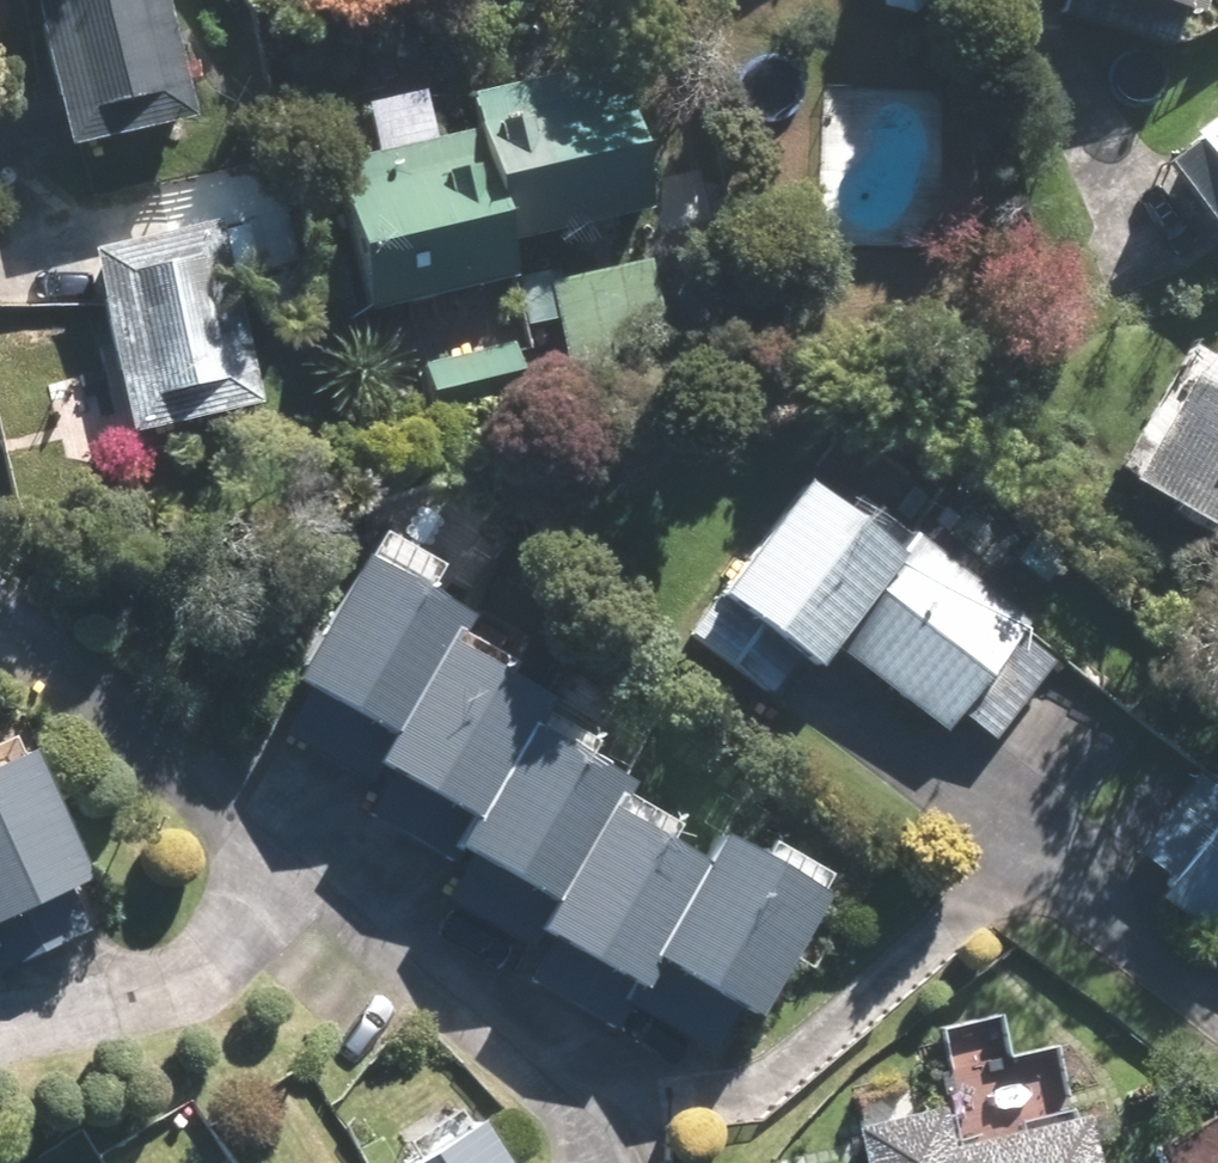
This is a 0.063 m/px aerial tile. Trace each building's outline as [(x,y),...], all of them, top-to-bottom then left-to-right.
[(45,148),(165,121),(137,0),(11,0),(45,148)] [(1170,27),(1178,0),(1080,0),(1170,27)] [(591,82),(459,114),(493,257),(626,225),(591,82)] [(1169,144),(1217,206),(1217,105),(1169,144)] [(454,141),(337,169),(370,305),(487,277),(454,141)] [(187,240),(75,267),(116,434),(228,407),(187,240)] [(637,263),(541,286),(559,361),(655,338),(637,263)] [(508,346),(411,369),(426,433),(523,409),(508,346)] [(1168,392),(1109,495),(1217,558),(1217,421),(1168,392)] [(872,561),(785,497),(680,638),(758,695),(803,635),(928,727),(1005,624),(889,539),(872,561)] [(448,622),(359,569),(284,696),(291,701),(269,737),(346,782),(368,746),(373,749),(448,622)] [(530,705),(441,653),(365,780),(373,784),(351,821),(427,866),(449,830),(454,832),(530,705)] [(607,787),(518,735),(443,861),(450,866),(429,903),(505,948),(527,911),(532,914),(607,787)] [(0,760),(0,919),(10,915),(26,955),(104,923),(88,883),(93,881),(37,745),(0,760)] [(691,863),(602,810),(526,937),(534,942),(512,978),(589,1023),(610,987),(615,990),(691,863)] [(1148,915),(1217,965),(1217,817),(1148,915)] [(797,896),(708,843),(633,970),(640,975),(618,1011),(695,1056),(717,1020),(721,1023),(797,896)] [(416,1162),(519,1162),(488,1116),(416,1162)] [(907,1123),(832,1141),(838,1162),(917,1162),(907,1123)] [(1065,1128),(927,1162),(1074,1162),(1065,1128)]
